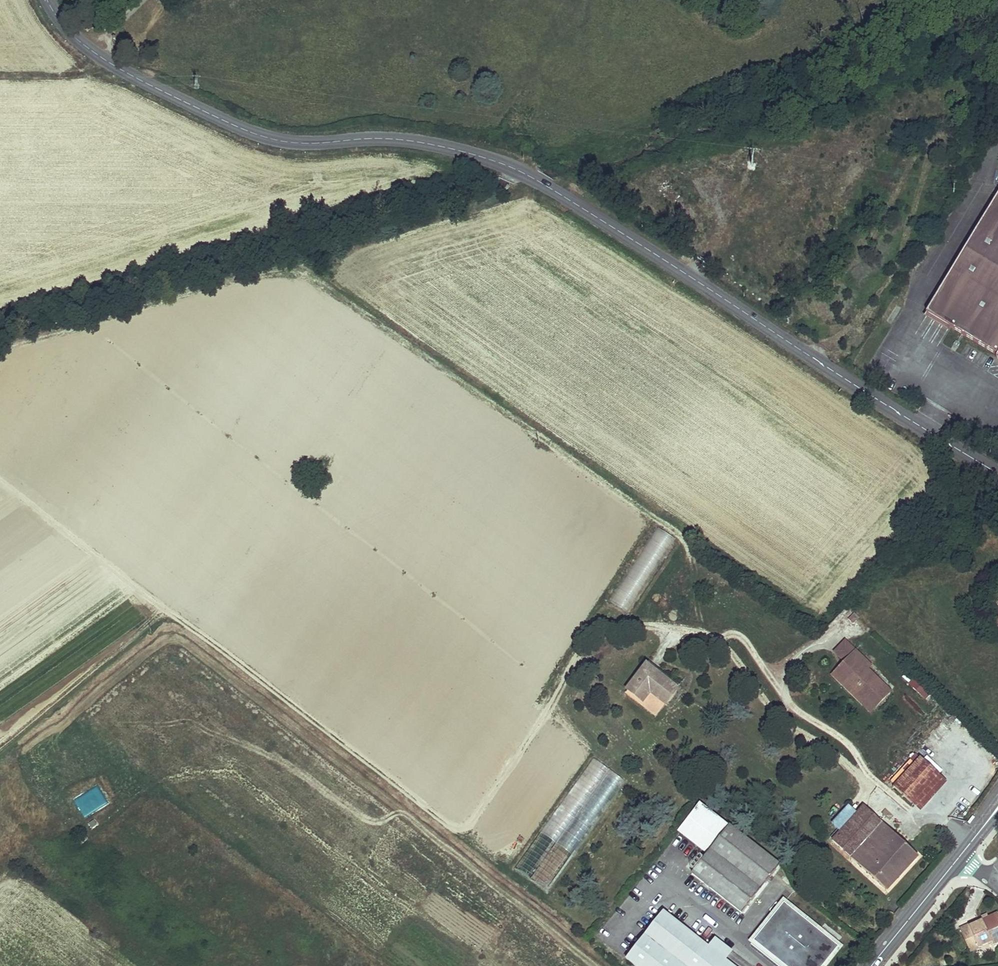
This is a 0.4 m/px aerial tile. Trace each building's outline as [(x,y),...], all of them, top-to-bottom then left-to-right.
[(924,311),(929,314),(997,355),(996,357),(997,358),(997,187),(924,311)] [(860,655),(850,645),(839,657),(849,667),(860,655)] [(876,670),(860,655),(849,667),(852,669),(845,676),(852,684),(850,686),(860,696),(862,695),(870,703),(869,704),(879,714),(890,703),(880,693),(886,687),(872,674),(876,670)] [(629,690),(643,700),(650,692),(665,703),(677,688),(648,665),(629,690)] [(845,676),(842,673),(836,680),(865,708),(869,704),(870,703),(862,695),(860,696),(850,686),(852,684),(845,676)] [(913,678),(908,684),(929,705),(935,699),(913,678)] [(886,687),(880,693),(890,703),(896,697),(886,687)] [(938,718),(945,711),(935,701),(928,709),(938,718)] [(591,832),(625,781),(591,759),(565,797),(582,808),(574,820),(591,832)] [(921,759),(908,773),(894,787),(921,812),(947,783),(921,759)] [(705,849),(727,820),(702,800),(679,829),(705,849)] [(833,841),(860,866),(887,890),(919,856),(866,806),(833,841)] [(774,873),(780,866),(730,826),(693,873),(742,912),(774,873)] [(843,945),(782,900),(748,946),(776,965),(828,965),(843,945)] [(628,959),(633,963),(670,916),(665,912),(628,959)] [(962,931),(972,952),(980,948),(982,947),(993,942),(995,945),(997,944),(997,915),(962,931)] [(633,963),(636,965),(733,965),(726,960),(709,947),(670,916),(633,963)] [(594,940),(605,949),(615,937),(604,929),(594,940)] [(733,951),(716,937),(709,947),(726,960),(733,951)]
